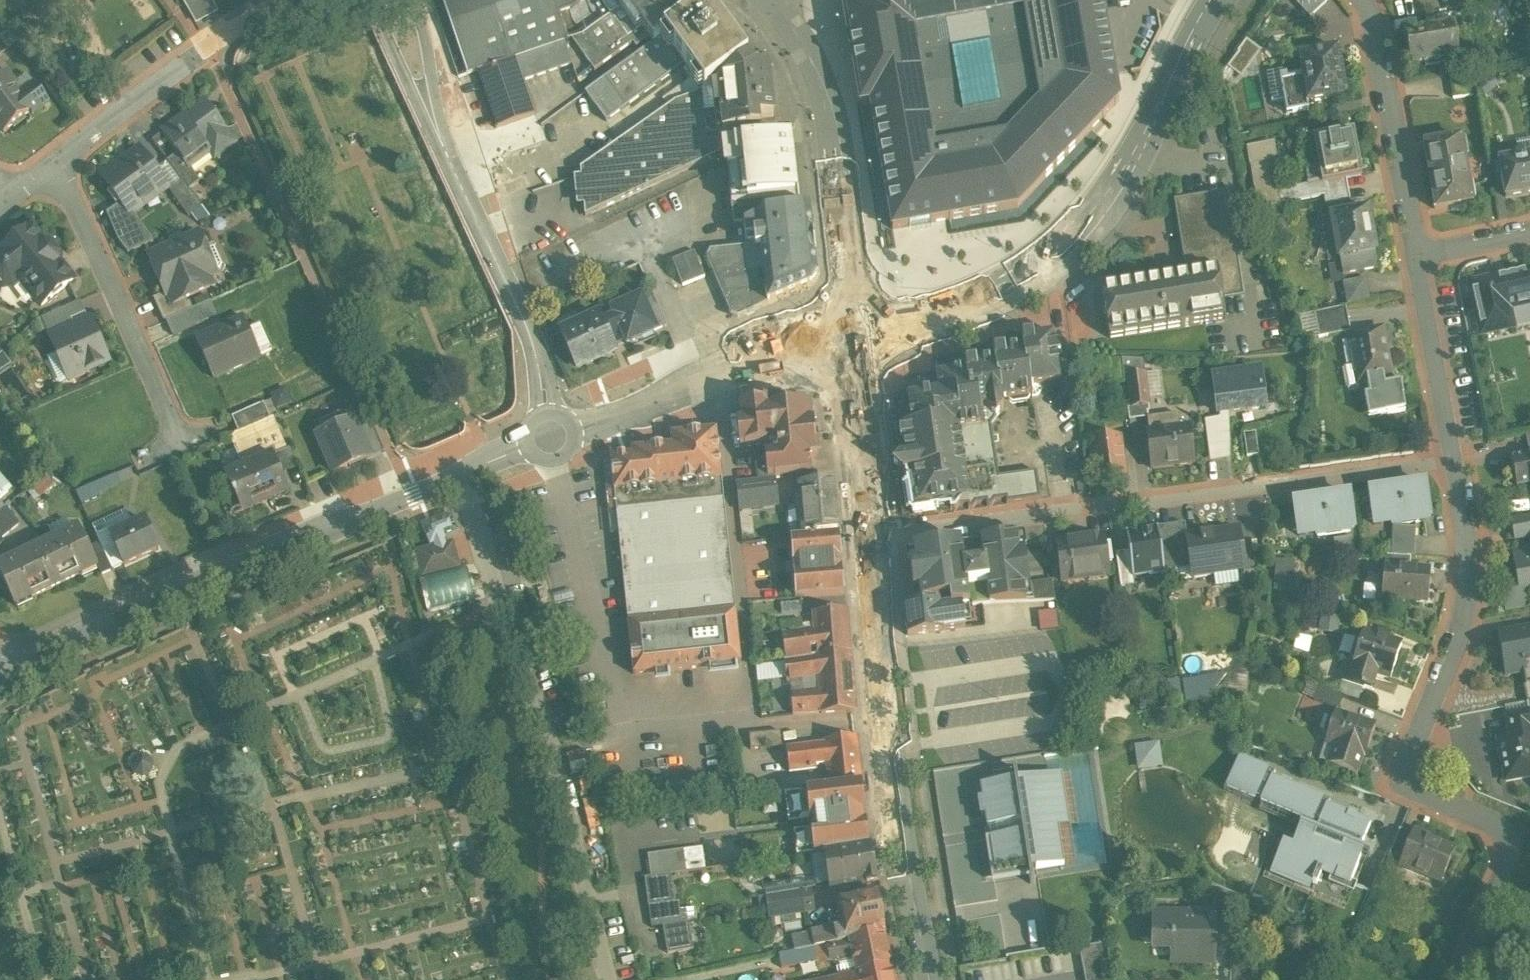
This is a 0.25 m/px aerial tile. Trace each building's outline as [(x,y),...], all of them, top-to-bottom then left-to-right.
[(200,31),(201,31),(197,24),(186,5),(196,0),(182,0),(200,31)] [(186,5),(197,24),(219,13),(212,0),(196,0),(186,5)] [(468,75),(478,71),(515,59),(564,42),(568,41),(559,13),(572,9),(584,0),(443,0),(468,75)] [(611,15),(625,5),(632,0),(599,0),(611,15)] [(625,5),(649,39),(653,44),(659,40),(664,36),(688,19),(674,0),(632,0),(625,5)] [(893,230),(905,227),(1017,209),(1119,102),(1102,0),(862,0),(862,5),(843,9),(860,106),(871,105),(893,230)] [(1311,19),(1331,0),(1294,0),(1311,19)] [(611,15),(583,36),(571,40),(595,71),(633,43),(637,48),(649,39),(625,5),(611,15)] [(688,19),(664,36),(685,65),(705,91),(708,90),(748,61),(707,5),(688,19)] [(1454,26),(1405,35),(1410,68),(1425,65),(1426,69),(1444,66),(1443,62),(1459,59),(1458,51),(1471,49),(1468,31),(1455,34),(1454,26)] [(685,65),(664,36),(659,40),(670,55),(663,60),(673,74),(685,65)] [(8,51),(0,38),(0,57),(8,51)] [(1248,39),(1230,66),(1244,76),(1263,49),(1248,39)] [(653,44),(585,93),(607,122),(673,74),(663,60),(670,55),(659,40),(653,44)] [(564,42),(515,59),(523,81),(572,65),(564,42)] [(1338,50),(1299,57),(1302,72),(1308,104),(1347,97),(1338,50)] [(515,59),(478,71),(498,128),(535,115),(523,81),(515,59)] [(705,91),(675,104),(581,170),(581,176),(574,176),(574,180),(577,204),(584,205),(586,217),(714,157),(712,138),(760,133),(759,123),(775,121),(769,70),(762,71),(755,72),(752,67),(748,61),(708,90),(705,91)] [(1302,72),(1280,76),(1287,114),(1309,110),(1308,104),(1302,72)] [(1472,72),(1450,75),(1454,98),(1476,95),(1472,72)] [(6,73),(0,77),(0,129),(3,133),(30,112),(32,114),(48,102),(35,85),(20,96),(13,87),(15,85),(6,73)] [(1361,97),(1333,102),(1335,115),(1363,111),(1361,97)] [(227,129),(206,100),(162,133),(178,154),(188,169),(189,168),(210,152),(215,159),(236,143),(227,130),(227,129)] [(1343,129),(1322,133),(1324,141),(1315,143),(1315,145),(1310,146),(1314,165),(1306,167),(1309,185),(1322,183),(1345,179),(1361,176),(1354,136),(1344,138),(1343,129)] [(1431,177),(1465,171),(1465,159),(1467,159),(1463,138),(1424,145),(1427,163),(1428,162),(1431,177)] [(1309,185),(1277,191),(1272,162),(1278,161),(1275,144),(1273,144),(1273,145),(1248,149),(1251,166),(1252,166),(1256,191),(1259,208),(1324,195),(1322,183),(1309,185)] [(764,145),(726,150),(734,225),(746,224),(747,243),(756,242),(757,247),(711,252),(707,257),(732,316),(738,318),(812,286),(818,278),(810,208),(794,210),(793,197),(783,198),(781,186),(780,186),(779,177),(780,177),(779,162),(778,162),(776,145),(764,146),(764,145)] [(169,187),(140,149),(102,177),(121,204),(130,216),(131,215),(169,187)] [(188,169),(178,154),(168,161),(183,182),(183,181),(190,190),(200,182),(189,168),(188,169)] [(1486,154),(1480,156),(1483,167),(1488,166),(1486,154)] [(1500,161),(1506,197),(1529,193),(1529,156),(1500,161)] [(1465,171),(1431,177),(1433,191),(1432,192),(1435,209),(1474,203),(1471,182),(1469,183),(1465,171)] [(1345,179),(1322,183),(1324,195),(1326,207),(1350,202),(1345,179)] [(190,190),(183,181),(183,182),(170,191),(189,217),(202,207),(190,190)] [(1173,276),(1101,288),(1110,339),(1226,320),(1220,285),(1241,282),(1227,194),(1175,202),(1176,204),(1187,274),(1173,276)] [(121,204),(114,209),(118,215),(111,220),(116,226),(113,228),(121,240),(119,242),(128,254),(152,244),(131,215),(130,216),(121,204)] [(1368,211),(1332,217),(1340,259),(1341,259),(1344,276),(1378,269),(1375,252),(1376,252),(1368,211)] [(45,245),(32,228),(23,235),(22,234),(0,251),(0,253),(0,286),(4,287),(13,286),(21,279),(42,306),(74,281),(59,262),(59,256),(51,246),(45,245)] [(200,236),(186,242),(181,238),(173,242),(172,248),(150,258),(166,294),(171,305),(186,299),(211,287),(206,276),(210,274),(200,252),(206,249),(200,236)] [(695,252),(673,260),(683,286),(705,277),(695,252)] [(1471,284),(1482,334),(1513,327),(1509,308),(1529,303),(1529,271),(1471,284)] [(1366,279),(1344,283),(1348,306),(1370,302),(1366,279)] [(186,299),(171,305),(166,294),(156,298),(167,321),(193,309),(190,302),(188,303),(186,299)] [(653,294),(620,308),(635,342),(668,327),(653,294)] [(81,302),(42,319),(49,336),(88,318),(81,302)] [(193,309),(167,321),(173,336),(204,322),(198,307),(193,309)] [(1347,307),(1314,314),(1319,338),(1352,332),(1347,307)] [(599,316),(561,333),(576,368),(613,351),(615,354),(616,354),(613,346),(603,325),(599,316)] [(88,318),(49,336),(58,355),(64,352),(76,377),(69,380),(70,382),(110,363),(90,317),(88,318)] [(243,317),(196,339),(214,379),(232,371),(232,372),(245,366),(245,365),(261,358),(261,356),(249,330),(243,317)] [(618,319),(603,325),(613,346),(614,346),(612,342),(619,338),(620,339),(626,336),(618,319)] [(272,350),(260,325),(249,330),(261,356),(272,350)] [(1382,331),(1349,337),(1355,365),(1358,384),(1367,382),(1368,382),(1368,384),(1382,381),(1381,380),(1391,378),(1382,331)] [(947,375),(938,376),(938,375),(936,376),(937,383),(930,384),(929,383),(919,385),(920,391),(918,391),(918,393),(907,394),(909,409),(903,410),(903,412),(904,412),(906,427),(901,427),(902,429),(903,429),(903,432),(902,432),(902,434),(904,434),(904,440),(903,440),(903,442),(904,442),(906,457),(900,458),(900,460),(901,460),(902,472),(902,474),(903,474),(904,482),(902,482),(905,502),(904,502),(904,504),(905,504),(906,512),(906,514),(909,513),(913,516),(913,519),(915,519),(1041,500),(1037,473),(999,479),(992,427),(1004,410),(1002,395),(1006,394),(1007,401),(1033,397),(1031,387),(1055,384),(1055,381),(1057,377),(1060,377),(1054,334),(1024,339),(1024,338),(1022,339),(1023,346),(1020,347),(1020,345),(1010,347),(1011,351),(996,353),(995,353),(993,353),(995,362),(978,364),(978,363),(976,364),(967,365),(965,365),(966,372),(949,374),(947,374),(947,375)] [(0,356),(0,372),(12,363),(4,353),(0,356)] [(1122,358),(1109,358),(1109,372),(1110,384),(1125,382),(1124,376),(1122,358)] [(1144,360),(1122,358),(1124,376),(1128,376),(1132,408),(1128,408),(1130,420),(1148,418),(1148,412),(1151,412),(1150,406),(1144,360)] [(1355,365),(1344,367),(1349,390),(1359,388),(1358,384),(1355,365)] [(1260,372),(1214,378),(1217,403),(1218,403),(1219,414),(1265,408),(1263,397),(1264,397),(1260,372)] [(1382,381),(1368,384),(1368,382),(1367,382),(1370,396),(1365,397),(1369,419),(1386,416),(1386,415),(1406,411),(1401,384),(1392,386),(1391,378),(1381,380),(1382,381)] [(264,403),(232,417),(233,418),(235,417),(241,431),(239,432),(239,433),(271,419),(264,403)] [(788,409),(780,410),(779,403),(741,407),(745,448),(771,445),(774,477),(811,474),(809,458),(817,457),(814,424),(812,424),(810,406),(805,407),(805,405),(787,406),(788,409)] [(1178,414),(1148,418),(1150,432),(1180,428),(1178,414)] [(239,433),(230,437),(244,469),(273,456),(292,448),(278,415),(239,433)] [(354,418),(314,435),(332,475),(371,458),(354,418)] [(1223,418),(1207,421),(1209,439),(1225,437),(1223,418)] [(1150,432),(1147,433),(1152,469),(1179,465),(1179,466),(1190,465),(1190,464),(1195,463),(1190,427),(1180,428),(1150,432)] [(614,481),(720,469),(716,430),(672,435),(673,445),(632,450),(633,455),(611,457),(614,481)] [(1256,433),(1244,434),(1247,457),(1259,455),(1256,433)] [(1121,437),(1090,441),(1096,482),(1127,478),(1121,437)] [(292,448),(273,456),(281,474),(299,466),(292,448)] [(1529,455),(1511,458),(1517,488),(1519,487),(1518,486),(1529,483),(1529,455)] [(244,469),(226,476),(235,499),(236,498),(241,509),(271,496),(272,499),(289,492),(281,474),(273,456),(244,469)] [(742,663),(720,469),(614,481),(636,675),(742,663)] [(776,479),(737,484),(740,510),(779,505),(776,479)] [(82,501),(110,491),(106,480),(78,490),(82,501)] [(1427,480),(1366,489),(1372,530),(1390,527),(1391,529),(1392,529),(1401,527),(1430,523),(1429,520),(1432,520),(1427,480)] [(836,483),(801,486),(801,496),(796,497),(797,509),(803,508),(805,536),(799,536),(799,537),(806,537),(806,535),(839,532),(840,532),(836,483)] [(1356,531),(1351,492),(1291,500),(1297,541),(1315,538),(1315,539),(1353,534),(1353,531),(1356,531)] [(2,545),(2,540),(21,525),(7,508),(0,514),(0,547),(2,545)] [(797,509),(797,513),(789,514),(791,539),(799,538),(799,537),(799,536),(805,536),(803,508),(797,509)] [(445,517),(424,525),(431,544),(435,543),(437,548),(446,546),(443,540),(453,536),(452,536),(459,533),(457,526),(457,525),(456,522),(455,522),(452,515),(445,518),(445,517)] [(1512,520),(1516,540),(1529,537),(1529,516),(1512,520)] [(112,536),(111,536),(125,565),(160,549),(146,520),(112,536)] [(44,546),(43,544),(32,549),(33,551),(0,567),(0,574),(16,606),(17,606),(16,604),(31,597),(32,599),(81,575),(81,573),(95,566),(96,568),(98,567),(80,529),(72,533),(66,521),(49,529),(55,541),(44,546)] [(1185,524),(1158,528),(1164,573),(1190,569),(1186,538),(1187,537),(1185,524)] [(1416,527),(1401,527),(1392,529),(1391,539),(1415,538),(1416,527)] [(1158,528),(1126,532),(1129,551),(1133,578),(1163,574),(1165,588),(1167,587),(1164,573),(1158,528)] [(125,565),(111,536),(112,536),(110,530),(97,536),(100,543),(113,571),(125,565)] [(1187,537),(1186,538),(1190,569),(1192,580),(1246,572),(1239,530),(1187,537)] [(793,565),(794,565),(841,561),(843,561),(840,535),(839,535),(839,532),(806,535),(806,537),(799,537),(799,538),(791,539),(793,565)] [(984,564),(965,567),(961,542),(937,545),(914,548),(916,562),(910,563),(914,591),(920,590),(921,604),(939,602),(940,602),(940,601),(950,599),(951,608),(962,608),(993,604),(995,604),(1026,602),(1023,586),(1029,586),(1029,584),(1024,551),(1019,552),(1016,536),(984,540),(983,539),(981,539),(984,564)] [(1103,536),(1057,543),(1063,583),(1109,576),(1103,536)] [(1336,550),(1355,548),(1354,536),(1335,537),(1336,550)] [(1415,538),(1391,539),(1392,556),(1411,557),(1414,557),(1415,538)] [(113,571),(100,543),(89,549),(98,567),(102,576),(113,571)] [(437,548),(418,553),(424,577),(458,568),(453,544),(437,548)] [(1129,551),(1116,553),(1121,588),(1134,586),(1133,578),(1129,551)] [(1032,553),(1034,581),(1045,580),(1042,552),(1032,553)] [(1526,556),(1514,558),(1519,583),(1520,589),(1527,587),(1529,587),(1529,555),(1526,556)] [(1392,556),(1387,556),(1387,567),(1410,569),(1411,557),(1392,556)] [(1276,590),(1295,590),(1295,560),(1276,560),(1276,590)] [(841,561),(794,565),(794,573),(793,573),(796,599),(845,595),(843,569),(841,569),(841,561)] [(469,565),(458,568),(424,577),(421,577),(429,610),(477,598),(469,565)] [(1387,567),(1386,567),(1383,599),(1407,601),(1407,602),(1422,603),(1422,602),(1428,602),(1431,570),(1410,569),(1387,567)] [(1053,581),(1029,584),(1029,586),(1023,586),(1026,602),(1055,601),(1053,581)] [(1502,586),(1507,611),(1529,606),(1529,602),(1527,587),(1520,589),(1519,583),(1502,586)] [(946,609),(941,610),(939,602),(904,607),(908,636),(964,628),(962,608),(951,608),(946,609)] [(1040,611),(1042,630),(1059,629),(1058,610),(1040,611)] [(847,611),(814,613),(816,630),(803,632),(783,635),(786,662),(812,658),(811,649),(817,648),(818,657),(850,652),(847,611)] [(802,621),(781,624),(783,635),(803,632),(802,621)] [(1501,636),(1501,634),(1500,634),(1507,676),(1509,676),(1508,674),(1525,671),(1525,673),(1526,673),(1524,663),(1529,662),(1529,631),(1501,636)] [(1402,645),(1364,633),(1354,663),(1354,664),(1376,670),(1375,674),(1376,675),(1391,679),(1402,645)] [(819,678),(820,685),(852,682),(850,652),(812,658),(786,662),(788,682),(819,678)] [(1376,670),(1354,664),(1354,663),(1349,661),(1341,682),(1364,689),(1365,688),(1372,690),(1372,689),(1372,688),(1376,675),(1375,674),(1376,670)] [(1187,700),(1205,697),(1202,678),(1184,681),(1187,700)] [(852,682),(820,685),(820,691),(792,694),(794,715),(822,713),(855,710),(852,682)] [(1344,697),(1319,687),(1314,700),(1339,709),(1344,697)] [(1376,727),(1336,714),(1326,744),(1340,749),(1364,757),(1366,757),(1376,727)] [(1507,718),(1511,738),(1498,740),(1506,782),(1529,777),(1529,743),(1529,741),(1529,719),(1529,714),(1507,718)] [(781,732),(750,735),(751,750),(783,747),(781,732)] [(857,740),(787,748),(790,772),(817,769),(817,766),(828,765),(831,789),(862,785),(857,740)] [(1159,742),(1134,745),(1137,770),(1162,767),(1159,742)] [(1364,757),(1340,749),(1334,766),(1358,774),(1364,757)] [(1239,757),(1225,789),(1306,824),(1304,828),(1299,826),(1292,844),(1282,840),(1267,874),(1347,909),(1358,884),(1351,881),(1363,853),(1360,850),(1371,825),(1320,803),(1322,798),(1264,773),(1266,768),(1239,757)] [(1062,774),(1017,781),(1016,769),(1013,770),(1015,781),(982,787),(984,799),(980,800),(982,817),(987,816),(991,840),(986,841),(992,877),(993,882),(1030,876),(1031,884),(1033,883),(1031,870),(1064,865),(1064,860),(1063,860),(1058,827),(1069,826),(1062,774)] [(869,846),(862,785),(831,789),(817,791),(824,853),(869,846)] [(1401,830),(1389,861),(1400,866),(1413,835),(1401,830)] [(1430,838),(1414,831),(1413,835),(1400,866),(1441,883),(1455,850),(1430,840),(1430,838)] [(869,846),(810,855),(813,868),(832,865),(833,872),(829,872),(833,891),(876,883),(869,846)] [(683,850),(687,872),(706,870),(703,847),(683,850)] [(648,855),(651,877),(671,874),(687,872),(683,850),(648,855)] [(651,877),(645,878),(651,927),(663,926),(682,923),(679,902),(675,902),(671,874),(651,877)] [(811,890),(790,893),(792,904),(813,900),(811,890)] [(1230,898),(1214,891),(1213,912),(1215,912),(1215,923),(1230,923),(1230,898)] [(878,895),(838,902),(841,919),(846,918),(848,928),(837,930),(837,927),(812,932),(815,947),(826,945),(885,931),(878,895)] [(813,900),(792,904),(793,915),(814,911),(813,900)] [(1213,912),(1190,911),(1190,914),(1155,913),(1154,940),(1174,941),(1173,963),(1214,964),(1215,923),(1215,912),(1213,912)] [(998,914),(956,923),(965,966),(1007,958),(998,914)] [(682,923),(663,926),(668,954),(694,950),(689,922),(682,923)] [(885,931),(826,945),(830,962),(853,957),(856,973),(893,965),(886,931),(885,931)] [(814,948),(779,955),(782,969),(817,962),(814,948)] [(856,973),(858,979),(896,979),(893,965),(856,973)]
